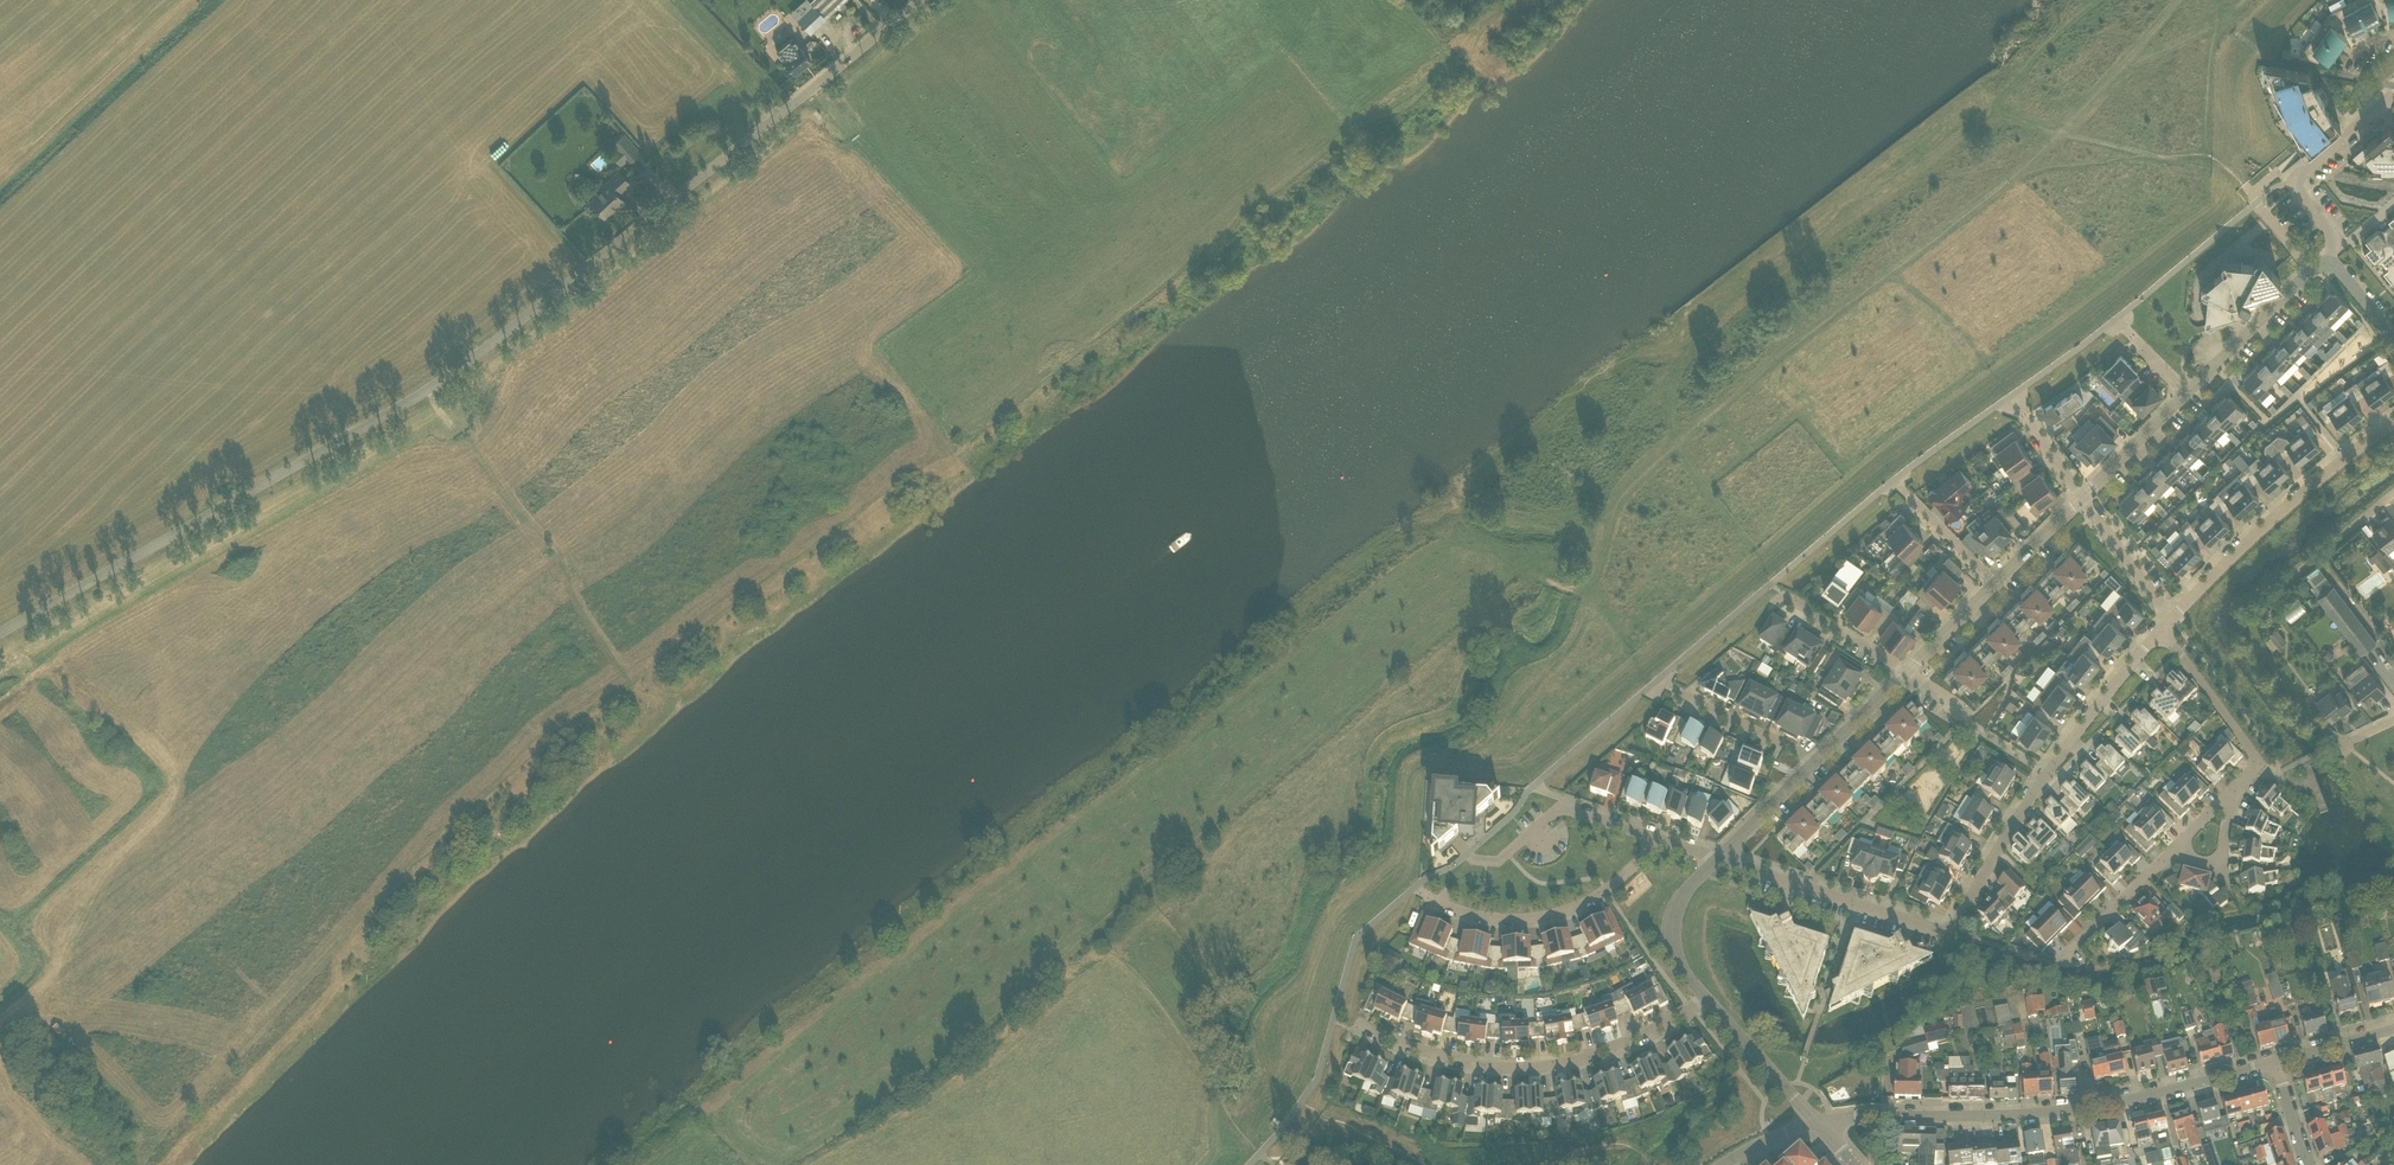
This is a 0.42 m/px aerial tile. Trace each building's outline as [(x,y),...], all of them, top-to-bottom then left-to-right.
[(827,19),(847,0),(812,0),(810,2),(813,5),(797,20),(811,34),(827,19)] [(2353,0),(2331,12),(2343,26),(2348,22),(2352,30),(2365,23),(2353,0)] [(2379,0),(2353,0),(2365,23),(2379,16),(2375,8),(2381,6),(2379,0)] [(2381,6),(2388,5),(2388,13),(2393,13),(2393,0),(2379,0),(2381,6)] [(2343,26),(2331,12),(2316,32),(2337,48),(2345,35),(2338,30),(2343,26)] [(2319,54),(2321,55),(2328,60),(2337,48),(2316,32),(2300,54),(2318,61),(2318,60),(2315,59),(2319,54)] [(792,37),(785,43),(777,49),(796,72),(810,60),(800,46),(799,47),(792,37)] [(2283,49),(2282,56),(2290,57),(2291,50),(2283,49)] [(2308,73),(2269,65),(2264,64),(2275,92),(2273,93),(2299,138),(2301,137),(2311,149),(2340,125),(2325,107),(2322,109),(2320,106),(2328,99),(2322,87),(2311,91),(2310,88),(2313,87),(2308,73)] [(2392,142),(2392,140),(2387,139),(2387,136),(2393,131),(2388,125),(2352,157),(2358,164),(2366,157),(2372,164),(2380,165),(2380,168),(2393,168),(2393,142),(2392,142)] [(612,144),(628,162),(640,151),(624,133),(612,144)] [(608,184),(590,200),(604,216),(614,207),(616,209),(625,201),(618,193),(630,182),(619,170),(606,182),(608,184)] [(2391,225),(2380,234),(2377,230),(2366,239),(2365,238),(2370,245),(2393,248),(2393,228),(2391,225)] [(2384,273),(2393,264),(2393,252),(2393,251),(2393,248),(2370,245),(2363,251),(2364,251),(2365,251),(2374,261),(2378,258),(2387,269),(2383,272),(2384,273)] [(2280,280),(2272,270),(2264,259),(2258,264),(2227,260),(2229,266),(2204,286),(2208,291),(2205,322),(2212,323),(2226,319),(2237,315),(2238,313),(2245,317),(2250,308),(2252,309),(2257,299),(2254,298),(2258,291),(2281,284),(2279,281),(2280,280)] [(2384,273),(2392,283),(2393,283),(2392,282),(2393,280),(2393,264),(2384,273)] [(2343,300),(2335,292),(2332,294),(2330,292),(2323,299),(2339,315),(2343,319),(2352,310),(2348,306),(2343,300)] [(2330,324),(2339,315),(2323,299),(2316,306),(2318,308),(2316,310),(2330,324)] [(2312,310),(2305,317),(2325,337),(2334,328),(2330,324),(2316,310),(2314,312),(2312,310)] [(2298,328),(2311,342),(2316,347),(2325,337),(2305,317),(2298,324),(2300,326),(2298,328)] [(2354,322),(2359,327),(2363,323),(2358,318),(2354,322)] [(2302,351),(2311,342),(2298,328),(2296,330),(2294,328),(2287,335),(2302,351)] [(2334,332),(2339,337),(2343,334),(2338,329),(2334,332)] [(2280,346),(2293,360),(2302,351),(2287,335),(2280,342),(2282,344),(2280,346)] [(2333,345),(2337,349),(2341,344),(2338,340),(2333,345)] [(2326,360),(2337,349),(2333,345),(2326,352),(2325,351),(2321,355),(2326,360)] [(2284,369),(2293,360),(2280,346),(2277,348),(2275,346),(2269,353),(2284,369)] [(2316,350),(2321,355),(2325,351),(2320,347),(2316,350)] [(2383,351),(2375,356),(2379,362),(2386,357),(2383,351)] [(2275,378),(2284,369),(2269,353),(2262,360),(2264,362),(2262,364),(2275,378)] [(2125,399),(2126,398),(2143,381),(2140,378),(2136,373),(2138,372),(2121,355),(2117,359),(2114,358),(2111,358),(2108,359),(2107,362),(2107,365),(2108,367),(2105,371),(2102,368),(2096,375),(2115,394),(2118,391),(2125,399)] [(2393,373),(2393,367),(2388,358),(2378,366),(2378,367),(2367,375),(2384,397),(2393,390),(2393,389),(2386,378),(2393,373)] [(2250,371),(2266,387),(2275,378),(2262,364),(2259,366),(2257,364),(2250,371)] [(2298,369),(2303,374),(2307,370),(2302,365),(2298,369)] [(2311,374),(2307,370),(2303,374),(2308,378),(2311,374)] [(2243,382),(2261,401),(2270,391),(2266,387),(2250,371),(2244,378),(2246,380),(2243,382)] [(2365,394),(2373,405),(2384,397),(2367,375),(2357,382),(2356,381),(2350,385),(2359,398),(2365,394)] [(2143,381),(2126,398),(2131,403),(2133,402),(2143,412),(2156,398),(2157,400),(2163,394),(2157,388),(2150,381),(2147,384),(2143,381)] [(2280,387),(2285,392),(2289,388),(2284,383),(2280,387)] [(2352,421),(2362,413),(2354,402),(2359,398),(2350,385),(2344,390),(2347,394),(2337,402),(2352,421)] [(2285,392),(2289,396),(2293,392),(2289,388),(2285,392)] [(2070,411),(2084,402),(2075,390),(2054,406),(2052,403),(2043,410),(2050,418),(2053,416),(2057,422),(2060,419),(2067,429),(2077,421),(2070,411)] [(2243,409),(2230,396),(2227,398),(2225,396),(2218,403),(2234,419),(2243,409)] [(2311,408),(2319,402),(2314,396),(2307,402),(2311,408)] [(2332,418),(2341,429),(2352,421),(2337,402),(2326,410),(2323,405),(2317,410),(2327,422),(2332,418)] [(2225,428),(2234,419),(2218,403),(2212,410),(2214,412),(2211,414),(2225,428)] [(2268,408),(2273,413),(2277,409),(2272,404),(2268,408)] [(2122,416),(2114,409),(2109,414),(2117,421),(2122,416)] [(2216,437),(2225,428),(2211,414),(2209,416),(2207,414),(2200,421),(2216,437)] [(2295,437),(2309,455),(2320,446),(2311,436),(2316,431),(2302,414),(2297,418),(2305,429),(2295,437)] [(2113,438),(2118,432),(2101,415),(2095,421),(2097,422),(2087,432),(2104,449),(2115,439),(2113,438)] [(2253,428),(2257,424),(2252,419),(2248,423),(2253,428)] [(2207,446),(2216,437),(2200,421),(2193,428),(2195,430),(2193,432),(2207,446)] [(1990,446),(1995,453),(1997,452),(2005,463),(2025,448),(2019,443),(2015,438),(2018,436),(2013,429),(1990,446)] [(2232,439),(2235,435),(2231,431),(2227,434),(2232,439)] [(2076,440),(2070,446),(2087,463),(2092,458),(2094,460),(2104,449),(2087,432),(2077,442),(2076,440)] [(2182,439),(2198,455),(2207,446),(2193,432),(2191,434),(2189,432),(2182,439)] [(2235,435),(2232,439),(2236,444),(2240,440),(2235,435)] [(2290,452),(2299,463),(2309,455),(2295,437),(2290,441),(2287,438),(2277,436),(2272,441),(2285,457),(2290,452)] [(2203,461),(2198,455),(2182,439),(2175,446),(2177,448),(2175,450),(2188,464),(2192,468),(2194,466),(2196,468),(2203,461)] [(2279,480),(2289,472),(2280,461),(2285,457),(2272,441),(2265,446),(2264,452),(2269,458),(2264,463),(2279,480)] [(2014,482),(2030,471),(2026,465),(2032,461),(2028,456),(2025,448),(2005,463),(2009,468),(2008,473),(2014,482)] [(2209,452),(2213,457),(2217,453),(2213,449),(2209,452)] [(2188,464),(2175,450),(2172,453),(2170,451),(2164,457),(2179,473),(2185,478),(2192,471),(2195,475),(2199,471),(2196,468),(2194,466),(2192,468),(2188,464)] [(2222,458),(2217,453),(2213,457),(2218,462),(2222,458)] [(2235,461),(2232,459),(2229,456),(2225,460),(2230,465),(2235,461)] [(2170,482),(2179,473),(2164,457),(2157,464),(2159,466),(2157,468),(2170,482)] [(2259,479),(2269,489),(2279,480),(2264,463),(2258,457),(2242,470),(2244,472),(2254,483),(2259,479)] [(2161,491),(2170,482),(2157,468),(2154,471),(2152,469),(2146,475),(2161,491)] [(2199,471),(2195,475),(2200,480),(2202,478),(2205,481),(2212,473),(2209,469),(2203,475),(2199,471)] [(1932,499),(1933,499),(1937,500),(1953,518),(1964,509),(1958,501),(1959,491),(1971,481),(1962,470),(1937,490),(1936,490),(1935,489),(1933,489),(1932,489),(1931,489),(1931,490),(1930,490),(1929,491),(1929,492),(1929,493),(1928,494),(1928,495),(1929,496),(1929,497),(1930,498),(1932,499)] [(2034,476),(2030,471),(2014,482),(2021,491),(2026,492),(2030,497),(2050,482),(2044,477),(2040,472),(2034,476)] [(2249,507),(2259,498),(2249,487),(2254,483),(2244,472),(2239,477),(2243,481),(2233,490),(2249,507)] [(2152,500),(2161,491),(2146,475),(2139,482),(2141,484),(2139,486),(2152,500)] [(2027,506),(2030,508),(2036,515),(2052,500),(2051,499),(2057,495),(2053,490),(2050,482),(2030,497),(2024,501),(2027,506)] [(2172,488),(2177,493),(2181,489),(2176,484),(2172,488)] [(2229,505),(2239,516),(2249,507),(2233,490),(2228,484),(2213,498),(2214,499),(2224,510),(2229,505)] [(2143,509),(2152,500),(2139,486),(2136,489),(2134,487),(2127,493),(2143,509)] [(2186,494),(2181,489),(2177,493),(2182,498),(2186,494)] [(2120,505),(2138,522),(2147,513),(2143,509),(2127,493),(2121,500),(2123,502),(2120,505)] [(2220,534),(2229,525),(2220,515),(2224,510),(2214,499),(2209,504),(2213,508),(2204,517),(2220,534)] [(2158,511),(2162,507),(2158,502),(2154,506),(2158,511)] [(2004,504),(2000,508),(2006,515),(2010,511),(2004,504)] [(2162,507),(2158,511),(2163,516),(2167,512),(2162,507)] [(2005,539),(2006,537),(2011,533),(2010,531),(2015,526),(2006,515),(2000,508),(1994,513),(1995,514),(1984,523),(2002,544),(2004,541),(2005,539)] [(2006,515),(2015,526),(2021,522),(2011,510),(2010,511),(2006,515)] [(1890,539),(1897,547),(1915,529),(1908,525),(1903,521),(1906,518),(1900,512),(1891,521),(1884,528),(1873,539),(1882,547),(1890,539)] [(2171,513),(2164,520),(2169,525),(2176,518),(2171,513)] [(2200,533),(2210,543),(2220,534),(2204,517),(2200,514),(2191,523),(2187,519),(2186,520),(2182,524),(2185,527),(2195,538),(2200,533)] [(1966,525),(1971,531),(1967,535),(1978,549),(1982,554),(1991,546),(1992,548),(1994,547),(1997,546),(1999,545),(2002,544),(1984,523),(1978,515),(1966,525)] [(2391,518),(2389,516),(2387,515),(2382,519),(2382,521),(2384,524),(2383,523),(2379,527),(2373,532),(2388,551),(2383,554),(2392,565),(2393,568),(2393,521),(2391,518)] [(1886,517),(1879,523),(1884,528),(1891,521),(1886,517)] [(2181,534),(2172,543),(2175,546),(2191,562),(2201,553),(2191,543),(2195,538),(2185,527),(2180,533),(2181,534)] [(2142,528),(2138,532),(2142,536),(2146,532),(2142,528)] [(1915,529),(1897,547),(1902,551),(1901,557),(1909,565),(1923,551),(1918,546),(1923,541),(1919,536),(1915,529)] [(1974,552),(1978,549),(1967,535),(1962,539),(1974,552)] [(1939,546),(1934,541),(1929,547),(1934,552),(1939,546)] [(2065,551),(2060,556),(2054,561),(2057,563),(2045,575),(2061,591),(2071,580),(2074,583),(2087,570),(2084,567),(2094,557),(2079,541),(2067,553),(2065,551)] [(2151,548),(2156,556),(2161,551),(2155,545),(2151,548)] [(2175,546),(2165,555),(2161,551),(2156,556),(2167,567),(2172,562),(2182,572),(2191,562),(2175,546)] [(2383,572),(2392,565),(2383,554),(2379,549),(2368,558),(2372,563),(2374,561),(2383,572)] [(1938,573),(1934,578),(1952,595),(1956,587),(1960,583),(1955,578),(1963,569),(1948,556),(1938,568),(1938,573)] [(1838,599),(1861,569),(1847,558),(1824,589),(1838,599)] [(1879,569),(1873,564),(1868,569),(1875,574),(1879,569)] [(1896,577),(1901,572),(1894,566),(1889,571),(1896,577)] [(2104,576),(2109,571),(2105,567),(2100,572),(2104,576)] [(2111,573),(2104,580),(2114,588),(2115,588),(2120,582),(2111,573)] [(2031,584),(2026,589),(2021,594),(2023,596),(2012,608),(2028,624),(2038,613),(2040,616),(2053,603),(2051,601),(2061,591),(2045,575),(2034,586),(2031,584)] [(1920,595),(1931,605),(1936,599),(1941,604),(1945,600),(1952,595),(1934,578),(1931,576),(1924,583),(1919,589),(1917,592),(1920,595)] [(1864,595),(1864,590),(1857,584),(1845,600),(1850,604),(1846,610),(1851,613),(1856,620),(1871,600),(1864,595)] [(2087,584),(2083,588),(2087,593),(2092,588),(2087,584)] [(2362,654),(2376,641),(2333,585),(2318,597),(2362,654)] [(2134,623),(2143,613),(2115,588),(2114,588),(2100,604),(2113,615),(2114,614),(2125,624),(2129,618),(2134,623)] [(1931,605),(1920,595),(1916,600),(1921,605),(1927,610),(1931,605)] [(2076,596),(2071,601),(2075,605),(2080,600),(2076,596)] [(2313,609),(2317,606),(2311,596),(2306,599),(2313,609)] [(2283,610),(2292,621),(2307,609),(2299,598),(2283,610)] [(1878,626),(1890,610),(1881,603),(1876,605),(1871,600),(1856,620),(1864,623),(1868,627),(1873,622),(1878,626)] [(2070,610),(2075,605),(2071,601),(2066,606),(2070,610)] [(1998,617),(1993,622),(1988,627),(1990,629),(1979,641),(1994,657),(2005,646),(2007,649),(2020,636),(2018,634),(2028,624),(2012,608),(2000,619),(1998,617)] [(1899,617),(1890,610),(1878,626),(1884,630),(1879,636),(1884,639),(1889,646),(1905,626),(1899,622),(1899,617)] [(2100,629),(2117,643),(2125,633),(2120,629),(2125,624),(2114,614),(2113,615),(2109,619),(2100,629)] [(2068,628),(2072,622),(2067,618),(2063,624),(2068,628)] [(2049,624),(2054,630),(2060,624),(2054,619),(2049,624)] [(1786,628),(1773,620),(1769,626),(1767,625),(1766,627),(1764,629),(1761,631),(1764,634),(1760,641),(1772,648),(1771,650),(1777,654),(1779,652),(1790,633),(1784,630),(1786,628)] [(1922,633),(1916,626),(1909,621),(1905,626),(1889,646),(1897,649),(1902,653),(1906,648),(1907,648),(1922,633)] [(2065,633),(2068,630),(2062,624),(2056,631),(2063,636),(2065,633)] [(2279,646),(2286,641),(2276,628),(2269,633),(2279,646)] [(2038,634),(2042,638),(2047,633),(2043,629),(2038,634)] [(2092,639),(2088,645),(2099,654),(2103,649),(2108,653),(2117,643),(2100,629),(2092,639)] [(1807,636),(1804,636),(1799,633),(1797,635),(1791,631),(1790,633),(1779,652),(1785,656),(1786,654),(1797,661),(1812,639),(1809,637),(1807,636)] [(2042,638),(2038,634),(2033,639),(2037,643),(2042,638)] [(2047,638),(2040,645),(2047,651),(2053,643),(2047,638)] [(2099,654),(2088,645),(2087,645),(2080,638),(2067,654),(2068,655),(2069,655),(2092,673),(2100,663),(2095,659),(2099,654)] [(1814,675),(1827,654),(1821,650),(1823,648),(1817,645),(1816,642),(1814,640),(1812,639),(1797,661),(1809,669),(1808,670),(1814,675)] [(1945,674),(1961,690),(1971,679),(1974,682),(1987,669),(1984,667),(1994,657),(1979,641),(1967,652),(1965,650),(1954,660),(1957,662),(1945,674)] [(2334,655),(2330,650),(2323,655),(2327,661),(2334,655)] [(1772,659),(1766,655),(1762,662),(1768,666),(1772,659)] [(2078,680),(2083,684),(2092,673),(2069,655),(2068,655),(2056,670),(2074,685),(2078,680)] [(1857,687),(1858,684),(1861,679),(1859,677),(1863,671),(1843,658),(1836,668),(1838,669),(1833,677),(1855,692),(1857,689),(1857,687)] [(1762,665),(1757,661),(1753,667),(1758,671),(1762,665)] [(2005,667),(2009,671),(2014,666),(2010,663),(2005,667)] [(2004,676),(2009,671),(2005,667),(2000,672),(2004,676)] [(1780,674),(1785,678),(1789,673),(1783,669),(1780,674)] [(2067,704),(2075,694),(2070,690),(2074,685),(2056,670),(2055,672),(2044,686),(2045,688),(2067,704)] [(2352,689),(2365,706),(2377,696),(2379,698),(2386,693),(2369,671),(2357,681),(2359,684),(2352,689)] [(1704,684),(1705,691),(1713,695),(1727,702),(1728,699),(1735,703),(1745,682),(1727,684),(1726,682),(1725,680),(1724,678),(1718,672),(1711,678),(1704,684)] [(1793,683),(1797,677),(1790,673),(1787,679),(1793,683)] [(2197,696),(2195,694),(2195,693),(2195,692),(2198,689),(2192,681),(2190,684),(2182,676),(2180,678),(2179,677),(2176,681),(2172,678),(2166,684),(2170,687),(2165,692),(2181,707),(2185,702),(2186,703),(2187,702),(2189,704),(2197,696)] [(1819,694),(1839,707),(1843,701),(1845,703),(1849,697),(1851,696),(1853,695),(1855,692),(1833,677),(1825,689),(1823,688),(1819,694)] [(1790,688),(1792,683),(1786,680),(1783,684),(1783,685),(1784,686),(1785,688),(1786,688),(1787,689),(1789,688),(1790,688)] [(1740,708),(1746,711),(1752,717),(1764,693),(1751,687),(1752,685),(1745,681),(1745,682),(1735,703),(1741,706),(1740,708)] [(1792,684),(1789,690),(1795,693),(1798,688),(1792,684)] [(1810,694),(1815,688),(1810,685),(1805,691),(1810,694)] [(2038,707),(2050,716),(2054,711),(2059,715),(2067,704),(2045,688),(2041,690),(2033,700),(2034,704),(2038,708),(2038,707)] [(2316,701),(2331,721),(2344,711),(2345,713),(2352,707),(2339,691),(2333,695),(2330,691),(2316,701)] [(2176,712),(2181,707),(2165,692),(2160,696),(2157,693),(2151,699),(2154,702),(2151,706),(2167,722),(2176,712)] [(1752,717),(1759,718),(1765,721),(1767,719),(1773,722),(1783,700),(1777,697),(1776,699),(1764,693),(1752,717)] [(1977,707),(1981,703),(1976,698),(1972,702),(1977,707)] [(1777,727),(1783,730),(1789,736),(1801,712),(1789,706),(1790,704),(1783,700),(1773,722),(1779,725),(1777,727)] [(1789,736),(1797,737),(1803,740),(1804,738),(1811,741),(1822,720),(1815,716),(1816,714),(1814,709),(1805,705),(1801,712),(1789,736)] [(1917,733),(1927,723),(1912,707),(1900,719),(1898,717),(1892,722),(1913,742),(1919,736),(1917,733)] [(2026,723),(2044,736),(2052,726),(2046,722),(2050,716),(2038,707),(2038,708),(2034,713),(2029,710),(2026,711),(2021,719),(2020,718),(2020,719),(2026,724),(2026,723)] [(2159,746),(2151,738),(2160,729),(2144,713),(2140,717),(2137,714),(2131,719),(2137,725),(2132,730),(2145,743),(2154,751),(2159,746)] [(1676,722),(1661,715),(1656,725),(1653,723),(1648,732),(1649,732),(1646,738),(1663,746),(1666,741),(1674,745),(1680,732),(1672,728),(1676,722)] [(1878,741),(1894,756),(1904,746),(1906,749),(1913,742),(1892,722),(1887,727),(1890,729),(1878,741)] [(2026,724),(2018,734),(2019,734),(2015,740),(2027,748),(2031,743),(2036,747),(2044,736),(2026,723),(2026,724)] [(1680,732),(1674,745),(1685,750),(1689,747),(1695,750),(1695,751),(1703,734),(1704,732),(1691,725),(1690,727),(1684,724),(1680,732)] [(2141,748),(2145,743),(2132,730),(2127,735),(2122,729),(2116,735),(2119,738),(2115,742),(2131,758),(2141,748)] [(2235,739),(2228,729),(2222,736),(2216,741),(2220,745),(2211,754),(2225,768),(2231,762),(2234,766),(2243,757),(2230,744),(2235,739)] [(1695,751),(1695,750),(1693,754),(1704,760),(1708,757),(1714,760),(1724,741),(1710,734),(1709,736),(1703,734),(1695,751)] [(1939,743),(1943,739),(1938,734),(1934,738),(1939,743)] [(1884,766),(1894,756),(1878,741),(1867,752),(1864,750),(1859,755),(1879,775),(1886,769),(1884,766)] [(1764,754),(1743,744),(1737,757),(1733,758),(1730,764),(1755,775),(1757,775),(1763,761),(1761,761),(1764,754)] [(2097,765),(2110,779),(2115,774),(2125,765),(2109,749),(2105,753),(2102,749),(2096,755),(2102,761),(2097,765)] [(2183,759),(2187,755),(2182,749),(2177,753),(2183,759)] [(2203,773),(2214,785),(2223,776),(2220,773),(2225,768),(2211,754),(2202,763),(2208,768),(2203,773)] [(1845,774),(1860,789),(1871,779),(1873,782),(1879,775),(1859,755),(1854,760),(1856,762),(1845,774)] [(1669,757),(1667,763),(1673,766),(1676,761),(1669,757)] [(1975,768),(1979,762),(1973,758),(1969,764),(1975,768)] [(2015,770),(2010,767),(1997,758),(1986,775),(2008,790),(2010,788),(2011,787),(2014,784),(2013,782),(2015,779),(2011,776),(2015,770)] [(1755,775),(1730,764),(1726,773),(1732,780),(1730,787),(1749,795),(1755,781),(1753,780),(1755,775)] [(1910,772),(1914,769),(1909,764),(1905,767),(1910,772)] [(2105,784),(2110,779),(2097,765),(2092,770),(2086,765),(2081,771),(2084,774),(2080,778),(2096,794),(2106,784),(2105,784)] [(1901,771),(1906,776),(1910,772),(1905,767),(1901,771)] [(2152,774),(2148,768),(2144,771),(2148,777),(2152,774)] [(1614,797),(1621,775),(1606,770),(1603,778),(1596,776),(1591,792),(1607,797),(1607,794),(1614,797)] [(2200,800),(2209,791),(2191,773),(2177,787),(2191,801),(2197,796),(2200,800)] [(1850,799),(1860,789),(1845,774),(1833,785),(1831,783),(1826,788),(1846,808),(1853,802),(1850,799)] [(2007,794),(2007,792),(2008,790),(1986,775),(1983,774),(1976,784),(1979,786),(1975,793),(1987,801),(1991,794),(2001,801),(2003,798),(2005,797),(2007,794)] [(1647,787),(1641,785),(1640,781),(1628,777),(1621,799),(1628,801),(1627,803),(1641,808),(1642,806),(1647,787)] [(2151,785),(2147,781),(2142,786),(2146,790),(2151,785)] [(2177,787),(2177,788),(2171,782),(2163,790),(2165,792),(2159,798),(2180,819),(2189,810),(2186,807),(2191,801),(2177,787)] [(1668,794),(1667,794),(1661,792),(1660,787),(1648,783),(1647,787),(1642,806),(1648,808),(1647,810),(1661,814),(1662,812),(1668,794)] [(2289,808),(2279,799),(2281,798),(2264,784),(2262,786),(2259,790),(2263,793),(2256,801),(2269,812),(2272,808),(2282,817),(2289,808)] [(2061,801),(2075,814),(2080,810),(2090,800),(2074,785),(2070,789),(2066,785),(2061,791),(2066,796),(2061,801)] [(1688,801),(1681,798),(1680,794),(1676,792),(1677,788),(1670,786),(1667,794),(1668,794),(1662,812),(1668,814),(1667,816),(1681,821),(1682,819),(1688,801)] [(1719,796),(1721,790),(1715,788),(1713,794),(1719,796)] [(1840,815),(1846,808),(1826,788),(1821,793),(1823,795),(1811,807),(1827,822),(1837,812),(1840,815)] [(2135,792),(2132,789),(2127,789),(2124,792),(2129,798),(2135,792)] [(2146,795),(2140,790),(2135,795),(2140,800),(2146,795)] [(1479,827),(1480,826),(1481,815),(1494,803),(1488,796),(1437,793),(1433,844),(1439,851),(1459,834),(1473,835),(1474,832),(1475,831),(1476,830),(1477,829),(1478,828),(1479,827)] [(1688,801),(1682,819),(1688,821),(1688,823),(1702,828),(1704,819),(1708,807),(1701,805),(1701,800),(1696,799),(1697,795),(1690,793),(1688,801)] [(1992,818),(1991,816),(1993,813),(1984,807),(1987,801),(1975,793),(1971,799),(1966,797),(1960,808),(1986,824),(1988,822),(1990,821),(1992,818)] [(1862,799),(1868,804),(1873,809),(1876,805),(1872,801),(1866,795),(1862,799)] [(1875,797),(1872,801),(1876,805),(1880,802),(1875,797)] [(1708,807),(1704,819),(1710,821),(1709,823),(1711,825),(1719,833),(1734,818),(1724,808),(1725,804),(1711,799),(1708,807)] [(2070,819),(2075,814),(2061,801),(2057,806),(2051,801),(2045,806),(2049,810),(2045,814),(2061,829),(2070,820),(2070,819)] [(2113,801),(2106,809),(2112,815),(2119,807),(2113,801)] [(2139,817),(2157,835),(2163,830),(2166,833),(2175,824),(2153,803),(2148,809),(2146,807),(2137,815),(2139,817)] [(1947,814),(1950,809),(1944,805),(1940,810),(1947,814)] [(1817,832),(1827,822),(1811,807),(1800,818),(1798,816),(1792,821),(1813,842),(1819,835),(1817,832)] [(1985,828),(1985,826),(1986,824),(1960,808),(1953,819),(1957,821),(1953,828),(1966,835),(1970,829),(1979,835),(1981,832),(1983,831),(1985,828)] [(2268,821),(2248,812),(2245,820),(2250,822),(2245,831),(2250,833),(2246,842),(2258,843),(2263,834),(2275,839),(2279,828),(2268,823),(2268,821)] [(2117,822),(2111,816),(2108,819),(2113,825),(2117,822)] [(2152,840),(2157,835),(2139,817),(2125,831),(2146,853),(2155,844),(2152,840)] [(1778,840),(1793,856),(1804,845),(1806,848),(1813,842),(1792,821),(1787,826),(1790,828),(1778,840)] [(2095,821),(2089,827),(2094,833),(2100,827),(2095,821)] [(2026,837),(2042,853),(2047,848),(2057,839),(2041,823),(2037,827),(2034,823),(2028,829),(2031,832),(2026,837)] [(1934,827),(1930,825),(1926,833),(1929,835),(1934,827)] [(1971,852),(1970,851),(1972,847),(1962,842),(1966,835),(1953,828),(1948,825),(1944,833),(1951,838),(1946,847),(1965,859),(1967,856),(1969,856),(1971,852)] [(2092,833),(2086,826),(2079,834),(2085,840),(2092,833)] [(1891,840),(1894,833),(1878,828),(1876,835),(1891,840)] [(1838,834),(1843,839),(1847,835),(1842,830),(1838,834)] [(2124,838),(2118,832),(2114,836),(2119,842),(2124,838)] [(1839,842),(1843,839),(1838,834),(1834,837),(1839,842)] [(2037,858),(2042,853),(2026,837),(2021,842),(2018,839),(2013,845),(2016,848),(2012,852),(2016,856),(2015,858),(2020,863),(2022,861),(2028,868),(2038,858),(2037,858)] [(1910,839),(1907,848),(1916,851),(1919,843),(1910,839)] [(1852,840),(1851,843),(1848,854),(1855,857),(1851,867),(1864,872),(1865,872),(1872,850),(1858,846),(1860,842),(1852,840)] [(2057,852),(2064,846),(2058,840),(2045,852),(2057,865),(2064,859),(2057,852)] [(2262,846),(2241,843),(2239,852),(2245,853),(2243,863),(2260,865),(2260,860),(2273,862),(2275,850),(2262,849),(2262,846)] [(2132,867),(2141,858),(2129,846),(2124,851),(2118,846),(2109,855),(2123,869),(2129,864),(2132,867)] [(1964,863),(1964,861),(1965,859),(1946,847),(1942,854),(1931,849),(1925,859),(1929,861),(1945,870),(1949,864),(1959,870),(1961,867),(1962,866),(1964,863)] [(2081,848),(2075,854),(2082,860),(2087,854),(2081,848)] [(1823,855),(1817,849),(1813,854),(1819,860),(1823,855)] [(1865,872),(1864,872),(1864,873),(1864,874),(1864,875),(1864,877),(1865,878),(1866,879),(1867,880),(1868,881),(1870,882),(1871,882),(1872,882),(1874,882),(1875,881),(1876,881),(1877,880),(1878,880),(1878,879),(1879,878),(1879,877),(1879,876),(1886,855),(1872,850),(1865,872)] [(2109,855),(2104,850),(2100,854),(2105,859),(2095,869),(2112,886),(2121,877),(2118,874),(2123,869),(2109,855)] [(1879,876),(1879,877),(1893,881),(1896,870),(1903,872),(1908,857),(1888,851),(1887,855),(1886,855),(1879,876)] [(1951,887),(1950,886),(1952,882),(1942,877),(1945,870),(1929,861),(1919,879),(1946,894),(1947,891),(1949,891),(1951,887)] [(1810,872),(1813,868),(1809,863),(1805,867),(1810,872)] [(2063,875),(2068,870),(2063,865),(2058,870),(2063,875)] [(2245,874),(2253,873),(2252,866),(2244,867),(2245,874)] [(2167,880),(2165,881),(2176,892),(2178,891),(2180,890),(2181,890),(2184,889),(2186,889),(2199,892),(2201,893),(2203,895),(2204,896),(2205,897),(2213,908),(2218,904),(2220,908),(2227,902),(2221,895),(2217,889),(2216,887),(2214,885),(2213,884),(2209,881),(2210,879),(2204,877),(2205,874),(2200,872),(2196,871),(2193,871),(2191,870),(2190,874),(2185,872),(2184,874),(2182,874),(2179,875),(2176,876),(2174,877),(2172,878),(2169,879),(2167,880)] [(2096,878),(2095,879),(2090,883),(2080,872),(2070,883),(2074,887),(2091,904),(2106,888),(2096,878)] [(2025,889),(2010,873),(2008,874),(2007,873),(2005,873),(2003,874),(2002,876),(2002,878),(2003,879),(1998,884),(2000,887),(1995,892),(2010,908),(2016,902),(2014,900),(2025,889)] [(2263,873),(2241,876),(2242,884),(2247,884),(2249,894),(2265,891),(2265,887),(2277,885),(2276,873),(2263,875),(2263,873)] [(1945,898),(1944,896),(1946,894),(1919,879),(1910,897),(1926,906),(1929,900),(1939,905),(1941,902),(1943,901),(1945,898)] [(2063,910),(2074,921),(2091,904),(2074,887),(2065,897),(2064,896),(2058,902),(2065,908),(2063,910)] [(1991,900),(1978,913),(1980,914),(1979,916),(1979,918),(1980,920),(1982,921),(1983,921),(1985,920),(1992,926),(2004,913),(2010,908),(1995,892),(1989,898),(1991,900)] [(2149,928),(2165,912),(2149,896),(2133,912),(2149,928)] [(1759,903),(1743,899),(1741,906),(1756,911),(1759,903)] [(2180,921),(2185,916),(2172,904),(2167,909),(2180,921)] [(2057,937),(2073,922),(2057,906),(2051,911),(2041,921),(2057,937)] [(1624,939),(1620,930),(1610,909),(1602,913),(1604,917),(1593,923),(1605,948),(1624,939)] [(2022,921),(2014,913),(2010,916),(2010,921),(2016,926),(2022,921)] [(1430,917),(1422,914),(1410,944),(1429,953),(1440,926),(1428,921),(1430,917)] [(1750,917),(1761,938),(1768,951),(1804,1022),(1810,1001),(1816,998),(1813,992),(1825,955),(1817,939),(1795,931),(1789,921),(1788,922),(1780,919),(1771,924),(1750,917)] [(2031,942),(2042,953),(2057,937),(2041,921),(2031,931),(2036,937),(2031,942)] [(1584,958),(1605,948),(1593,923),(1580,928),(1583,935),(1577,937),(1584,958)] [(2142,949),(2149,942),(2130,924),(2124,931),(2119,926),(2111,934),(2106,937),(2107,938),(2105,940),(2107,942),(2106,943),(2108,949),(2110,950),(2115,953),(2117,952),(2119,954),(2124,949),(2129,954),(2142,949)] [(1440,926),(1429,953),(1450,961),(1457,940),(1450,938),(1453,932),(1440,926)] [(1556,936),(1562,963),(1584,958),(1577,937),(1571,940),(1569,932),(1556,936)] [(1450,961),(1472,966),(1478,937),(1464,935),(1463,942),(1457,940),(1450,961)] [(1537,947),(1540,969),(1562,963),(1556,936),(1542,939),(1544,946),(1537,947)] [(1478,937),(1472,966),(1495,970),(1497,948),(1490,947),(1491,940),(1478,937)] [(1829,1013),(1933,960),(1913,953),(1908,944),(1900,942),(1900,940),(1889,945),(1867,938),(1851,946),(1839,983),(1833,987),(1836,993),(1829,1013)] [(1517,941),(1518,969),(1518,982),(1524,981),(1528,977),(1528,969),(1540,969),(1537,947),(1531,948),(1531,940),(1517,941)] [(1497,948),(1495,970),(1518,969),(1517,941),(1503,941),(1503,948),(1497,948)] [(2374,948),(2378,963),(2389,960),(2385,945),(2376,947),(2374,948)] [(1641,956),(1637,950),(1630,953),(1633,960),(1641,956)] [(1385,952),(1381,958),(1389,962),(1390,959),(1389,955),(1385,952)] [(2351,971),(2353,971),(2362,968),(2358,952),(2347,955),(2349,961),(2351,969),(2351,970),(2351,971)] [(1643,958),(1634,963),(1639,972),(1648,967),(1643,958)] [(1390,965),(1382,960),(1379,964),(1387,969),(1390,965)] [(2331,985),(2335,1000),(2339,1015),(2358,1010),(2356,1003),(2361,1001),(2355,979),(2353,971),(2351,971),(2351,970),(2347,971),(2349,980),(2331,985)] [(2393,1000),(2393,998),(2387,973),(2381,974),(2382,977),(2375,979),(2382,1004),(2393,1000)] [(2317,979),(2324,1003),(2332,1001),(2326,977),(2317,979)] [(1669,1003),(1655,978),(1635,988),(1649,1014),(1653,1011),(1651,1007),(1658,1003),(1660,1008),(1669,1003)] [(2142,984),(2146,999),(2159,996),(2157,992),(2166,990),(2163,978),(2142,984)] [(2375,979),(2371,980),(2368,981),(2367,978),(2362,979),(2369,1007),(2382,1004),(2375,979)] [(1553,991),(1551,983),(1544,985),(1546,993),(1553,991)] [(2237,986),(2244,1009),(2254,1006),(2247,983),(2237,986)] [(1364,1011),(1373,1015),(1375,1010),(1382,1014),(1380,1018),(1385,1020),(1397,994),(1377,984),(1364,1011)] [(1492,994),(1493,985),(1486,984),(1484,993),(1492,994)] [(1635,988),(1632,984),(1627,987),(1632,995),(1625,999),(1618,1002),(1624,1015),(1632,1012),(1634,1016),(1642,1012),(1644,1016),(1649,1014),(1635,988)] [(2287,1007),(2294,1004),(2287,984),(2280,986),(2287,1007)] [(2123,998),(2132,996),(2130,987),(2120,989),(2123,998)] [(1409,1020),(1414,1007),(1408,1004),(1400,1001),(1402,997),(1397,994),(1385,1020),(1389,1022),(1391,1018),(1399,1022),(1402,1017),(1409,1020)] [(2107,995),(2099,997),(2101,1005),(2109,1003),(2107,995)] [(2026,999),(2028,1018),(2040,1017),(2038,998),(2026,999)] [(1427,1037),(1435,1009),(1436,1006),(1417,1000),(1414,1007),(1409,1020),(1417,1023),(1415,1028),(1424,1031),(1422,1035),(1427,1037)] [(2068,1005),(2070,1013),(2072,1022),(2079,1021),(2080,1023),(2096,1019),(2092,1001),(2082,1003),(2082,1002),(2068,1005)] [(1624,1015),(1618,1002),(1612,1005),(1603,1008),(1602,1003),(1597,1005),(1607,1032),(1611,1031),(1610,1026),(1618,1023),(1616,1019),(1624,1015)] [(1602,1034),(1607,1032),(1597,1005),(1582,1011),(1583,1015),(1579,1016),(1582,1030),(1590,1028),(1592,1032),(1600,1029),(1602,1034)] [(1998,1027),(2002,1026),(2011,1024),(2011,1023),(2008,1006),(1994,1008),(1998,1027)] [(2258,1019),(2255,1007),(2244,1010),(2246,1016),(2250,1015),(2251,1020),(2252,1020),(2258,1019)] [(1945,1020),(1953,1019),(1953,1008),(1944,1009),(1945,1020)] [(1991,1025),(1997,1024),(1994,1008),(1988,1009),(1991,1025)] [(2061,1016),(2059,1008),(2050,1010),(2051,1014),(2052,1018),(2061,1016)] [(1451,1033),(1454,1019),(1447,1017),(1439,1015),(1440,1011),(1435,1009),(1427,1037),(1432,1038),(1433,1033),(1442,1036),(1443,1031),(1451,1033)] [(2274,1046),(2290,1042),(2282,1015),(2277,1016),(2275,1009),(2270,1011),(2272,1018),(2266,1019),(2268,1026),(2274,1046)] [(2306,1037),(2328,1031),(2322,1013),(2312,1017),(2310,1009),(2300,1012),(2302,1019),(2301,1020),(2306,1037)] [(1471,1046),(1475,1018),(1470,1017),(1471,1012),(1456,1010),(1455,1019),(1454,1019),(1451,1033),(1459,1035),(1458,1040),(1467,1041),(1466,1046),(1471,1046)] [(1557,1016),(1555,1011),(1536,1014),(1537,1023),(1538,1038),(1547,1037),(1548,1042),(1556,1040),(1557,1045),(1562,1044),(1557,1016)] [(2186,1031),(2196,1028),(2192,1016),(2191,1012),(2188,1013),(2181,1015),(2182,1019),(2186,1031)] [(2208,1015),(2209,1018),(2208,1018),(2212,1031),(2211,1031),(2220,1061),(2234,1057),(2225,1027),(2223,1028),(2219,1015),(2218,1012),(2208,1015)] [(1475,1018),(1471,1046),(1476,1047),(1477,1042),(1486,1043),(1486,1038),(1494,1039),(1495,1024),(1496,1017),(1481,1015),(1480,1018),(1475,1018)] [(1579,1016),(1563,1019),(1562,1015),(1557,1016),(1562,1044),(1567,1043),(1566,1038),(1575,1037),(1574,1032),(1582,1030),(1579,1016)] [(1963,1027),(1963,1016),(1954,1016),(1954,1028),(1963,1027)] [(2238,1016),(2228,1019),(2227,1020),(2229,1027),(2230,1027),(2240,1024),(2238,1016)] [(1516,1049),(1516,1020),(1502,1020),(1502,1025),(1495,1024),(1494,1039),(1502,1039),(1502,1044),(1511,1044),(1511,1049),(1516,1049)] [(1538,1038),(1537,1023),(1530,1024),(1521,1024),(1521,1020),(1516,1020),(1516,1049),(1521,1049),(1521,1044),(1530,1044),(1530,1039),(1538,1038)] [(2012,1023),(2011,1023),(2011,1024),(2002,1026),(2007,1049),(2016,1048),(2013,1026),(2012,1023)] [(2114,1025),(2117,1039),(2126,1036),(2123,1023),(2114,1025)] [(1927,1036),(1929,1045),(1949,1040),(1944,1024),(1923,1030),(1925,1036),(1927,1036)] [(2021,1024),(2013,1026),(2016,1048),(2017,1049),(2025,1048),(2021,1024)] [(2268,1026),(2255,1030),(2260,1050),(2274,1046),(2268,1026)] [(1927,1036),(1925,1036),(1923,1037),(1921,1030),(1916,1031),(1918,1038),(1905,1042),(1909,1054),(1910,1057),(1910,1058),(1930,1053),(1928,1046),(1929,1045),(1927,1036)] [(2211,1031),(2203,1034),(2205,1040),(2195,1042),(2202,1066),(2220,1061),(2211,1031)] [(1706,1061),(1711,1058),(1712,1055),(1707,1047),(1705,1046),(1696,1033),(1689,1037),(1691,1039),(1680,1046),(1692,1067),(1703,1060),(1706,1061)] [(2091,1064),(2095,1081),(2110,1077),(2101,1044),(2103,1044),(2101,1038),(2086,1041),(2091,1064)] [(2110,1077),(2126,1073),(2123,1057),(2122,1057),(2120,1047),(2118,1040),(2103,1044),(2101,1044),(2110,1077)] [(2138,1073),(2156,1068),(2153,1058),(2163,1055),(2159,1041),(2144,1044),(2145,1050),(2133,1053),(2138,1073)] [(1680,1046),(1668,1052),(1673,1061),(1667,1065),(1676,1082),(1688,1075),(1685,1070),(1692,1067),(1680,1046)] [(2169,1075),(2188,1071),(2182,1047),(2163,1052),(2169,1075)] [(2383,1065),(2378,1047),(2365,1050),(2377,1092),(2379,1098),(2388,1095),(2387,1090),(2380,1066),(2383,1065)] [(1365,1053),(1357,1050),(1351,1064),(1348,1065),(1345,1074),(1345,1076),(1351,1079),(1353,1078),(1365,1083),(1375,1061),(1363,1056),(1365,1053)] [(2363,1085),(2364,1085),(2366,1095),(2377,1092),(2365,1050),(2352,1054),(2357,1072),(2359,1071),(2363,1085)] [(2039,1097),(2053,1096),(2052,1084),(2054,1084),(2054,1075),(2051,1075),(2051,1064),(2049,1054),(2040,1056),(2042,1065),(2043,1076),(2037,1076),(2039,1097)] [(2388,1070),(2393,1090),(2393,1055),(2384,1058),(2388,1070)] [(2061,1095),(2076,1094),(2074,1075),(2072,1075),(2070,1056),(2058,1057),(2061,1095)] [(1661,1068),(1657,1058),(1644,1063),(1654,1085),(1661,1082),(1663,1088),(1676,1082),(1667,1065),(1661,1068)] [(1967,1101),(1984,1100),(1984,1083),(1971,1083),(1971,1076),(1974,1076),(1974,1067),(1970,1067),(1970,1058),(1960,1059),(1967,1083),(1967,1101)] [(1967,1083),(1960,1059),(1950,1059),(1950,1072),(1935,1072),(1939,1084),(1950,1084),(1950,1101),(1967,1101),(1967,1083)] [(1383,1076),(1387,1067),(1375,1061),(1365,1083),(1372,1086),(1370,1091),(1383,1097),(1390,1079),(1383,1076)] [(1644,1063),(1632,1069),(1636,1078),(1630,1081),(1636,1099),(1649,1094),(1647,1089),(1654,1085),(1644,1063)] [(1899,1081),(1905,1081),(1905,1098),(1921,1098),(1921,1080),(1914,1080),(1914,1063),(1903,1063),(1903,1064),(1900,1064),(1900,1071),(1899,1071),(1899,1081)] [(2023,1086),(2024,1098),(2039,1097),(2037,1076),(2032,1077),(2031,1065),(2022,1066),(2023,1077),(2021,1077),(2021,1086),(2023,1086)] [(2346,1086),(2341,1068),(2329,1072),(2336,1096),(2341,1095),(2339,1088),(2346,1086)] [(1412,1075),(1399,1071),(1396,1081),(1390,1079),(1383,1097),(1396,1101),(1397,1096),(1405,1098),(1412,1075)] [(1990,1072),(1990,1076),(1989,1076),(1989,1078),(1990,1077),(1991,1100),(2008,1100),(2016,1099),(2015,1078),(2007,1079),(2007,1086),(2000,1086),(1999,1071),(1990,1072)] [(2329,1072),(2317,1075),(2322,1092),(2329,1091),(2331,1098),(2336,1096),(2329,1072)] [(1623,1083),(1620,1073),(1607,1077),(1614,1100),(1622,1098),(1623,1103),(1636,1099),(1630,1081),(1623,1083)] [(1422,1089),(1425,1079),(1412,1075),(1405,1098),(1412,1100),(1411,1106),(1424,1110),(1428,1091),(1422,1089)] [(2313,1093),(2316,1103),(2324,1100),(2322,1092),(2317,1075),(2303,1079),(2307,1095),(2313,1093)] [(1607,1077),(1594,1080),(1597,1091),(1591,1093),(1595,1111),(1608,1107),(1607,1102),(1614,1100),(1607,1077)] [(1451,1085),(1437,1082),(1435,1093),(1428,1091),(1424,1110),(1437,1113),(1438,1107),(1446,1108),(1451,1085)] [(1584,1094),(1582,1083),(1569,1086),(1573,1109),(1574,1118),(1578,1117),(1581,1114),(1593,1112),(1595,1111),(1591,1093),(1584,1094)] [(1462,1098),(1464,1087),(1451,1085),(1446,1108),(1454,1110),(1453,1115),(1466,1118),(1469,1099),(1462,1098)] [(1569,1086),(1555,1088),(1557,1098),(1550,1099),(1552,1119),(1566,1116),(1565,1111),(1573,1109),(1569,1086)] [(1490,1090),(1476,1089),(1476,1099),(1469,1099),(1466,1118),(1467,1118),(1479,1119),(1480,1119),(1480,1113),(1488,1114),(1490,1090)] [(1543,1100),(1543,1089),(1529,1090),(1531,1114),(1538,1114),(1539,1119),(1552,1119),(1550,1099),(1543,1100)] [(1503,1101),(1503,1090),(1490,1090),(1488,1114),(1496,1114),(1496,1120),(1509,1121),(1509,1102),(1503,1101)] [(1529,1090),(1516,1091),(1516,1101),(1509,1102),(1509,1121),(1523,1120),(1523,1114),(1531,1114),(1529,1090)] [(2255,1112),(2269,1108),(2264,1090),(2250,1094),(2255,1112)] [(2241,1116),(2255,1112),(2250,1094),(2236,1098),(2241,1116)] [(2356,1109),(2363,1107),(2360,1095),(2352,1097),(2356,1109)] [(2236,1098),(2222,1101),(2227,1119),(2241,1116),(2236,1098)] [(2220,1120),(2215,1103),(2198,1108),(2202,1125),(2211,1123),(2214,1132),(2222,1130),(2220,1120)] [(2310,1121),(2322,1118),(2328,1116),(2328,1113),(2326,1105),(2307,1110),(2310,1121)] [(2204,1157),(2190,1112),(2171,1118),(2180,1142),(2187,1140),(2190,1151),(2194,1150),(2197,1159),(2204,1157)] [(2275,1129),(2273,1120),(2271,1113),(2265,1115),(2267,1122),(2260,1123),(2262,1132),(2275,1129)] [(2164,1115),(2146,1119),(2150,1135),(2155,1134),(2157,1142),(2161,1150),(2157,1151),(2158,1152),(2162,1163),(2174,1161),(2173,1159),(2176,1158),(2171,1148),(2164,1115)] [(1478,1128),(1479,1119),(1467,1118),(1466,1127),(1478,1128)] [(2146,1119),(2132,1122),(2138,1144),(2152,1141),(2150,1135),(2146,1119)] [(2239,1131),(2245,1129),(2243,1121),(2237,1123),(2239,1131)] [(2098,1128),(2092,1129),(2097,1161),(2098,1161),(2111,1158),(2110,1149),(2105,1122),(2098,1128)] [(2121,1131),(2120,1124),(2114,1125),(2106,1122),(2105,1122),(2110,1149),(2118,1148),(2119,1158),(2129,1157),(2127,1146),(2131,1145),(2128,1130),(2121,1131)] [(2324,1123),(2308,1129),(2313,1143),(2329,1137),(2324,1123)] [(2340,1133),(2347,1131),(2345,1125),(2338,1128),(2340,1133)] [(1922,1131),(1899,1130),(1898,1153),(1916,1154),(1916,1150),(1920,1150),(1922,1150),(1922,1131)] [(2053,1133),(2058,1161),(2055,1161),(2055,1164),(2069,1164),(2079,1164),(2077,1151),(2074,1151),(2071,1130),(2053,1133)] [(1944,1143),(1936,1143),(1936,1131),(1922,1131),(1922,1150),(1920,1150),(1919,1164),(1935,1164),(1935,1153),(1943,1153),(1944,1143)] [(2266,1139),(2271,1151),(2288,1145),(2284,1131),(2266,1137),(2266,1139)] [(2313,1143),(2318,1157),(2334,1152),(2347,1147),(2344,1138),(2349,1137),(2347,1131),(2340,1133),(2340,1134),(2329,1137),(2313,1143)] [(2026,1137),(2030,1164),(2043,1164),(2044,1164),(2043,1154),(2044,1154),(2041,1135),(2026,1137)] [(1982,1138),(1986,1164),(1997,1164),(1995,1145),(1989,1146),(1988,1137),(1982,1138)] [(2006,1137),(2001,1138),(2002,1147),(1996,1148),(1996,1145),(1995,1145),(1997,1164),(2010,1164),(2006,1137)] [(2019,1145),(2013,1146),(2012,1137),(2006,1137),(2010,1164),(2022,1164),(2019,1145)] [(1949,1164),(1962,1164),(1959,1138),(1953,1139),(1954,1148),(1947,1149),(1949,1164)] [(1971,1146),(1965,1147),(1964,1138),(1959,1138),(1962,1164),(1973,1164),(1971,1146)] [(1982,1138),(1977,1139),(1978,1148),(1972,1148),(1972,1146),(1971,1146),(1973,1164),(1986,1164),(1982,1138)] [(2203,1148),(2209,1164),(2219,1164),(2212,1145),(2203,1148)] [(2275,1164),(2293,1158),(2288,1145),(2271,1151),(2275,1164)] [(2265,1153),(2263,1147),(2250,1151),(2250,1152),(2252,1158),(2255,1156),(2265,1153)] [(2162,1163),(2158,1152),(2146,1155),(2147,1164),(2163,1164),(2162,1163)] [(2265,1153),(2255,1156),(2258,1162),(2267,1158),(2265,1153)] [(1800,1154),(1787,1164),(1810,1164),(1800,1154)]
